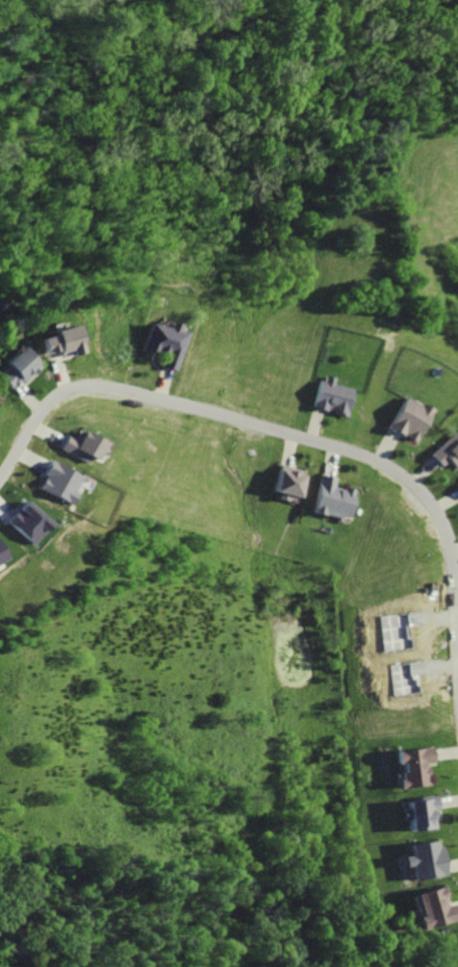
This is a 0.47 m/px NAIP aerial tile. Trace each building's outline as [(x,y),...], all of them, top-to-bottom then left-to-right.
[(181,331),(174,366),(157,362),(160,350),(139,346),(144,323),(163,327),(164,321),(176,324),(174,330),(181,331)] [(79,353),(72,325),(47,331),(48,336),(37,338),(41,354),(56,351),(58,358),(79,353)] [(21,349),(38,367),(23,382),(20,378),(10,387),(0,376),(4,373),(0,369),(21,349)] [(320,376),(314,403),(334,407),(333,411),(345,414),(350,389),(332,385),(334,379),(320,376)] [(433,411),(417,442),(407,437),(409,433),(403,430),(400,435),(389,429),(405,400),(419,408),(421,405),(433,411)] [(101,443),(79,432),(75,440),(66,436),(59,450),(91,465),(101,443)] [(457,464),(457,434),(432,457),(441,466),(446,461),(453,469),(457,464)] [(84,478),(49,462),(44,474),(47,476),(41,490),(72,504),(84,478)] [(277,466),(272,487),(279,489),(277,495),(297,500),(304,472),(277,466)] [(354,492),(348,518),(311,509),(319,478),(332,481),(330,488),(341,491),(342,488),(354,492)] [(35,546),(53,526),(27,501),(8,521),(35,546)] [(432,749),(434,762),(425,763),(428,784),(396,788),(396,781),(400,781),(399,773),(402,773),(401,764),(395,765),(394,753),(432,749)] [(437,798),(438,810),(428,811),(429,819),(433,818),(434,829),(407,832),(406,820),(401,821),(400,812),(405,812),(404,802),(437,798)] [(409,844),(410,855),(406,856),(407,863),(413,863),(414,875),(444,872),(441,841),(409,844)] [(426,927),(457,919),(457,911),(456,904),(445,907),(440,887),(418,893),(426,927)]
